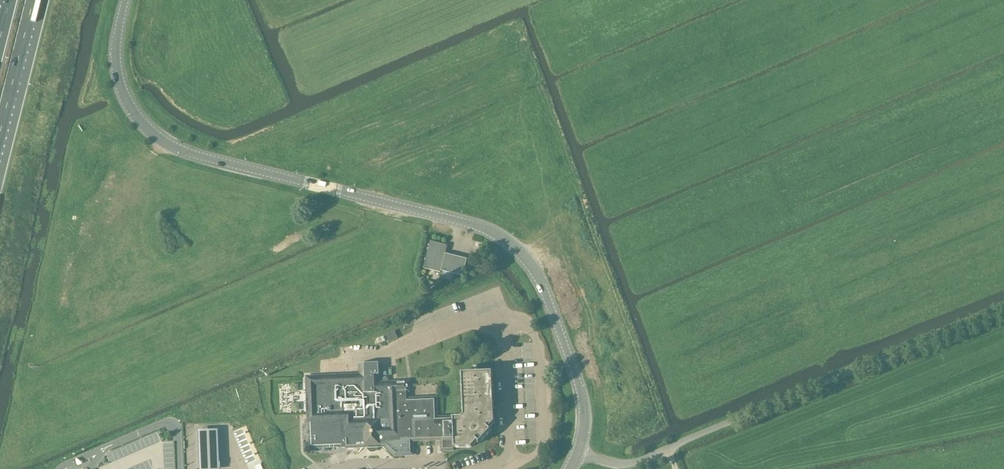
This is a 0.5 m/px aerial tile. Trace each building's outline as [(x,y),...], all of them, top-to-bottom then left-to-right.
[(430,241),(423,269),(441,273),(441,271),(463,277),(467,259),(446,254),(448,246),(430,241)] [(394,331),(385,335),(388,342),(397,338),(394,331)] [(321,377),(306,377),(308,423),(311,423),(311,429),(312,446),(342,445),(342,448),(368,447),(368,449),(370,451),(375,451),(377,449),(377,447),(384,447),(395,456),(404,456),(413,455),(413,446),(413,441),(425,441),(426,446),(432,445),(431,440),(441,440),(442,451),(454,451),(454,448),(472,448),(477,442),(479,444),(491,431),(489,429),(494,423),(492,372),(462,373),(464,416),(462,418),(453,418),(436,419),(435,399),(407,400),(406,393),(410,393),(409,382),(398,382),(379,383),(379,374),(379,365),(359,366),(359,375),(321,377)] [(197,433),(199,468),(218,468),(218,432),(197,433)]
